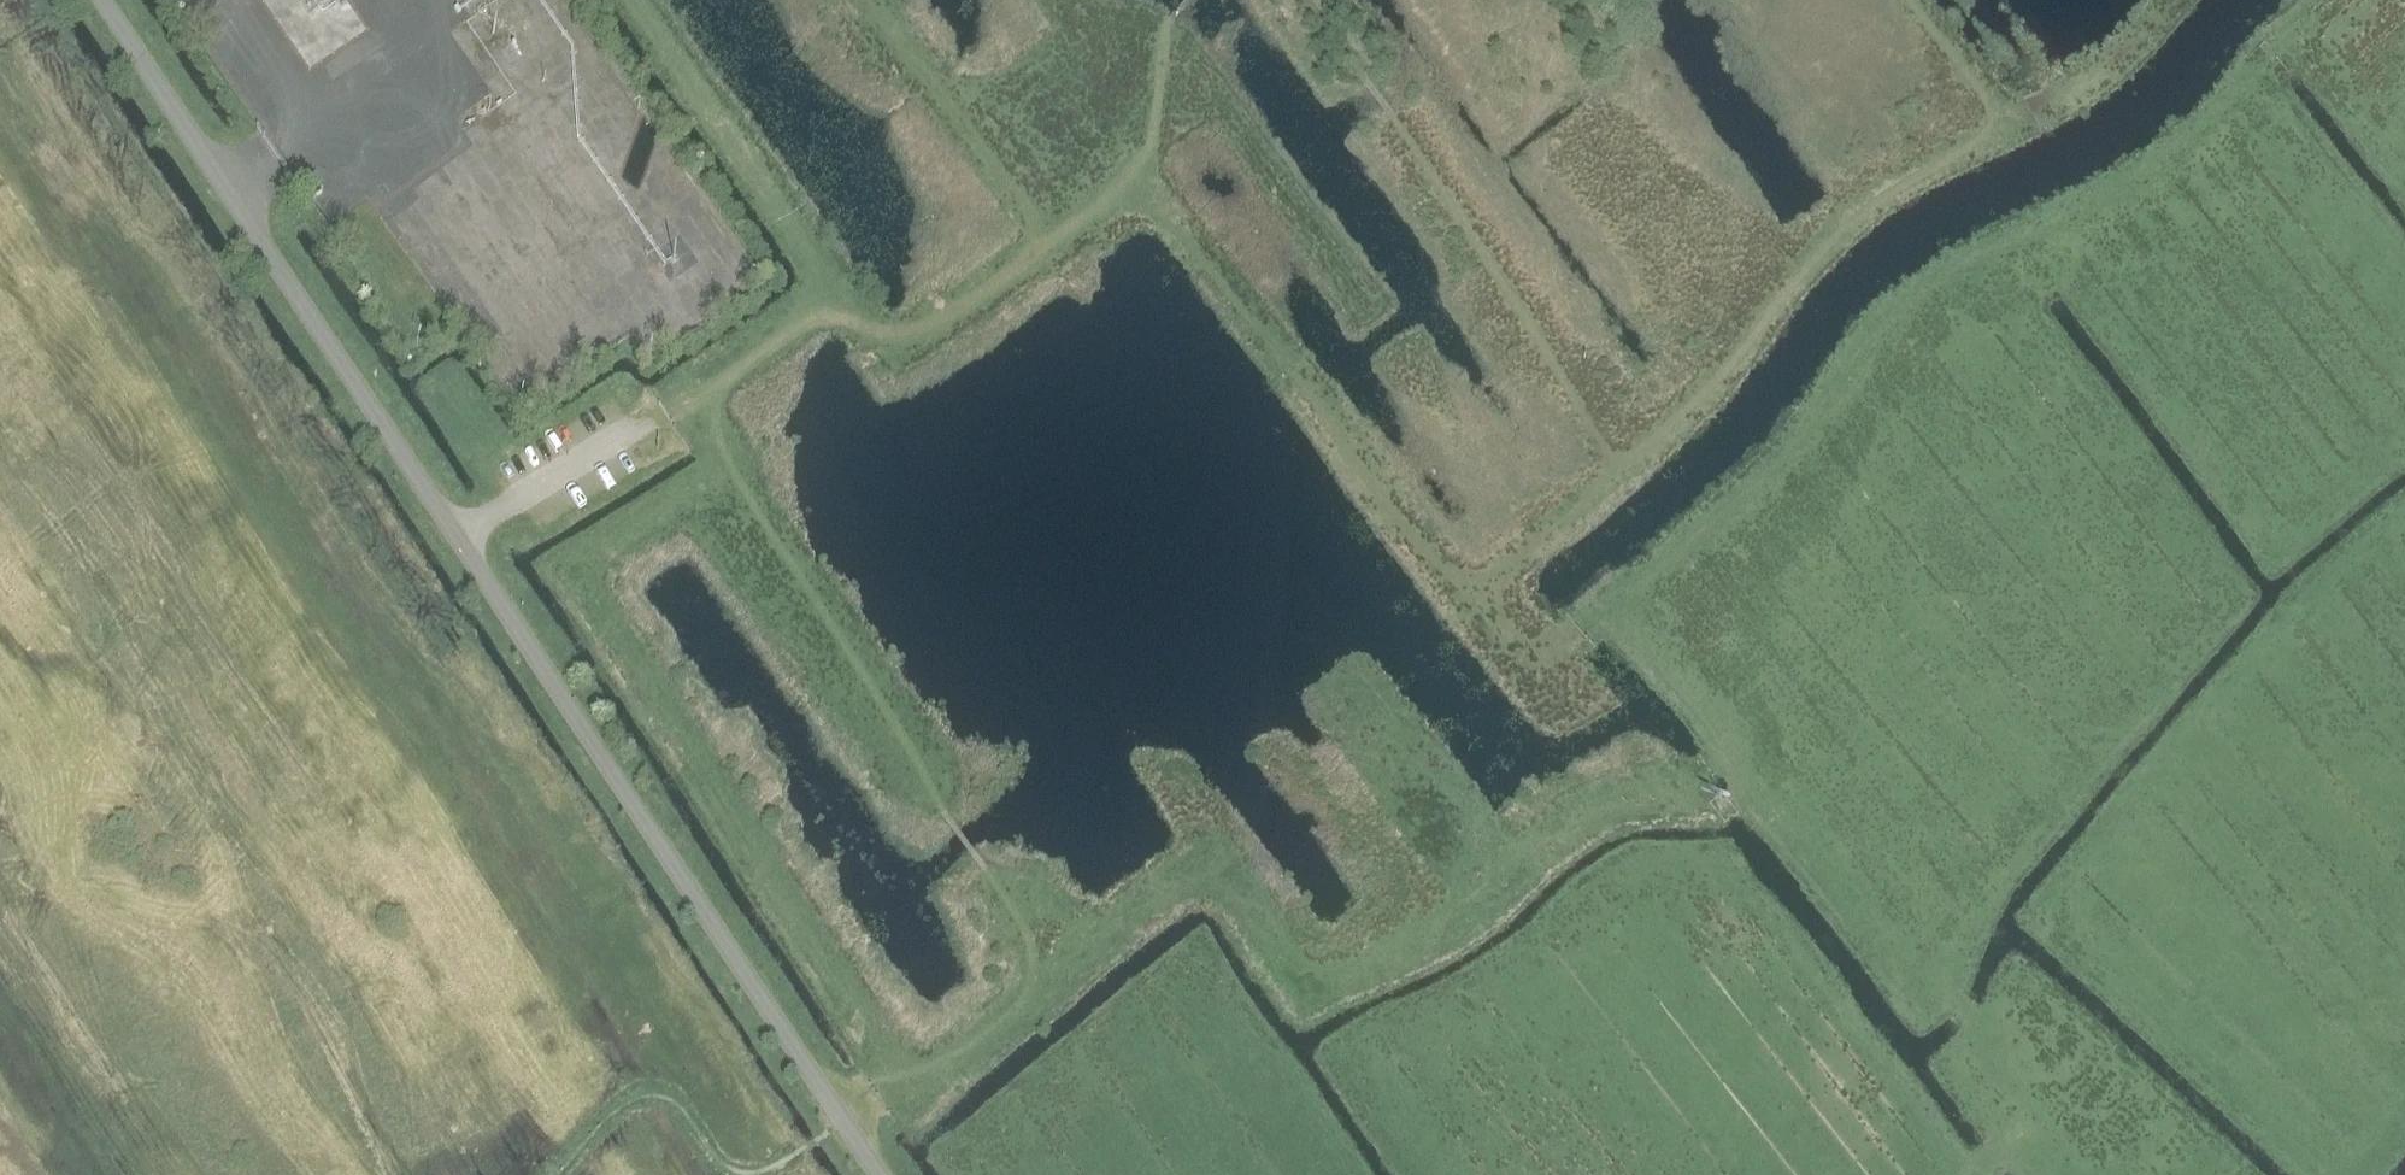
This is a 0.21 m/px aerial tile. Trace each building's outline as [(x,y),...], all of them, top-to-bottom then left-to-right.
[(313,182),(306,187),(316,201),(323,196),(313,182)]
